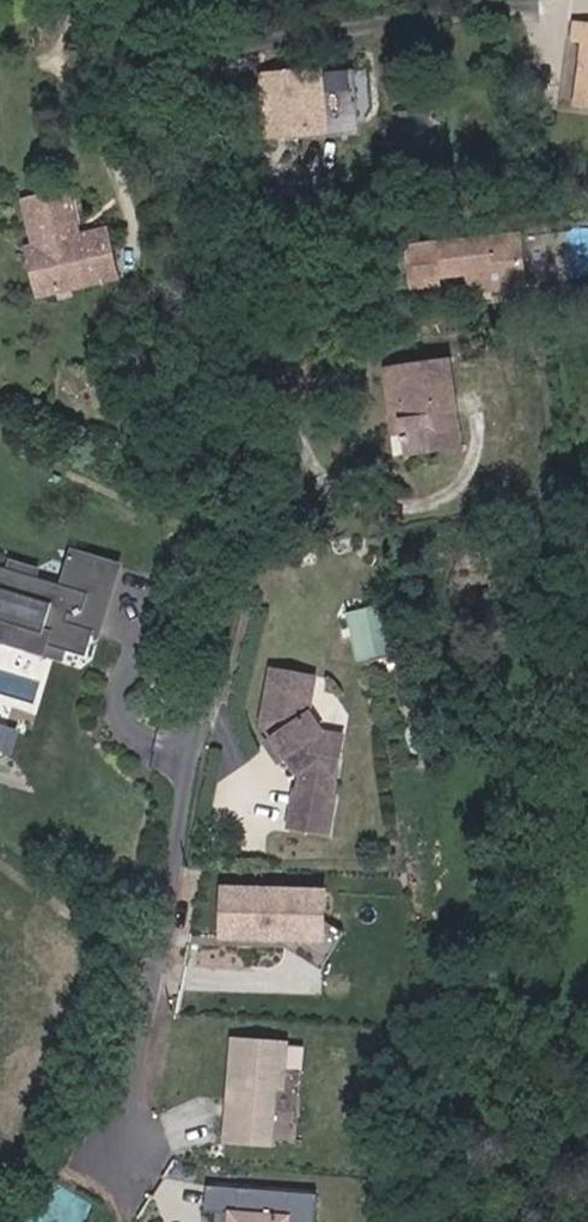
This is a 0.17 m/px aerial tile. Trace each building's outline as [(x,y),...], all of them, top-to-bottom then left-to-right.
[(575,102),(587,104),(587,18),(576,16),(573,37),(583,38),(575,102)] [(268,71),(271,130),(343,126),(340,68),(268,71)] [(49,240),(62,285),(63,291),(77,287),(75,281),(121,269),(108,222),(80,229),(68,185),(26,196),(39,243),(49,240)] [(587,251),(587,230),(547,230),(547,250),(556,250),(556,270),(579,270),(579,251),(587,251)] [(524,235),(412,246),(416,285),(442,282),(441,274),(474,271),(475,288),(529,283),(524,235)] [(44,290),(62,285),(49,240),(39,243),(32,245),(44,290)] [(454,361),(392,369),(402,441),(423,438),(425,453),(447,451),(446,444),(465,442),(454,361)] [(43,624),(38,637),(62,644),(86,652),(94,628),(106,631),(129,562),(81,546),(69,580),(0,557),(0,610),(43,624)] [(358,656),(381,654),(377,607),(355,609),(358,656)] [(0,610),(0,632),(60,651),(62,644),(38,637),(43,624),(0,610)] [(338,792),(344,751),(327,749),(330,728),(326,727),(312,709),(317,673),(272,666),(264,720),(301,770),(306,770),(304,787),(301,786),(295,824),(337,830),(342,792),(338,792)] [(22,726),(0,719),(0,746),(14,751),(22,726)] [(325,945),(328,886),(222,880),(218,939),(325,945)] [(232,1035),(225,1135),(299,1139),(306,1039),(232,1035)] [(321,1191),(209,1183),(207,1206),(228,1207),(227,1221),(319,1221),(321,1191)]
